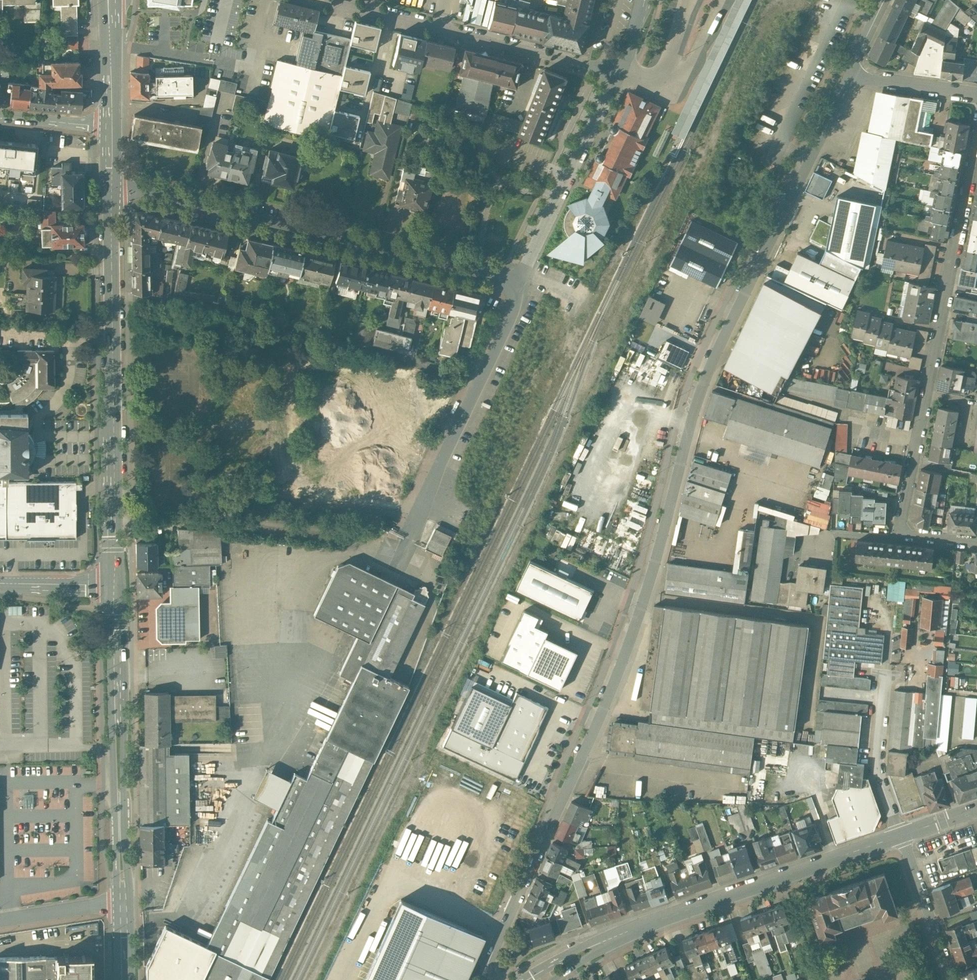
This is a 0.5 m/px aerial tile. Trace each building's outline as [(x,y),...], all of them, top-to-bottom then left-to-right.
[(2,3),(24,3),(24,9),(25,15),(25,17),(27,18),(30,19),(40,19),(40,1),(36,2),(36,0),(2,0),(2,3)] [(54,3),(60,3),(61,28),(77,28),(76,0),(53,0),(54,3)] [(505,3),(495,0),(488,28),(509,34),(510,33),(516,6),(505,3)] [(564,17),(590,23),(595,0),(568,0),(564,17)] [(672,132),(685,138),(751,0),(735,0),(672,132)] [(893,6),(908,13),(914,17),(917,11),(911,8),(915,0),(896,0),(893,6)] [(929,0),(915,0),(911,8),(917,11),(926,16),(933,2),(929,0)] [(932,26),(945,31),(954,16),(960,7),(954,2),(951,0),(948,0),(932,26)] [(319,12),(279,2),(275,21),(304,28),(314,31),(319,12)] [(551,14),(517,5),(516,6),(510,33),(545,42),(583,51),(590,23),(564,17),(551,14)] [(908,13),(893,6),(879,35),(894,42),(898,34),(898,33),(908,13)] [(973,6),(965,11),(972,17),(976,22),(976,11),(973,6)] [(965,11),(960,7),(954,16),(965,25),(972,17),(965,11)] [(351,39),(347,57),(377,64),(386,28),(355,21),(351,39)] [(924,22),(911,50),(920,55),(917,66),(915,73),(941,77),(943,59),(946,32),(932,26),(924,22)] [(958,28),(951,23),(947,28),(946,35),(957,37),(958,28)] [(351,39),(304,28),(295,64),(342,75),(351,39)] [(427,40),(400,34),(395,56),(421,62),(427,40)] [(894,42),(879,35),(869,55),(885,63),(892,49),(895,43),(894,42)] [(957,37),(946,35),(944,57),(943,59),(949,60),(950,58),(954,58),(957,37)] [(455,47),(427,40),(421,62),(449,69),(455,47)] [(799,48),(789,43),(786,49),(796,53),(799,48)] [(911,50),(895,43),(892,49),(905,55),(903,60),(917,66),(920,55),(911,50)] [(524,64),(465,49),(459,73),(463,74),(493,81),(518,87),(524,64)] [(149,57),(137,55),(136,69),(148,70),(149,57)] [(965,58),(964,62),(965,63),(963,80),(976,82),(976,61),(965,58)] [(295,64),(277,59),(271,87),(273,87),(263,125),(326,139),(327,136),(333,110),(337,94),(342,75),(295,64)] [(949,60),(943,59),(941,77),(963,80),(965,63),(964,62),(949,60)] [(78,61),(65,61),(65,62),(51,62),(51,63),(51,73),(42,73),(39,73),(39,85),(50,87),(50,83),(61,84),(61,85),(80,83),(80,72),(79,72),(78,61)] [(51,63),(42,63),(42,73),(51,73),(51,63)] [(183,67),(163,67),(164,75),(184,75),(183,67)] [(546,69),(520,133),(542,142),(567,78),(546,69)] [(148,73),(130,71),(130,96),(155,98),(155,97),(156,79),(155,79),(148,79),(148,73)] [(374,79),(343,71),(342,75),(337,94),(368,102),(374,79)] [(164,75),(155,75),(155,79),(156,79),(155,97),(171,97),(171,100),(173,100),(174,100),(175,99),(176,99),(177,98),(177,97),(193,96),(192,74),(184,75),(164,75)] [(493,81),(463,74),(455,109),(485,116),(493,81)] [(220,80),(210,77),(208,86),(218,88),(220,80)] [(237,83),(220,79),(218,90),(234,94),(237,83)] [(403,92),(413,94),(415,83),(405,81),(403,92)] [(23,83),(8,82),(7,89),(11,89),(10,104),(28,106),(30,88),(22,88),(23,83)] [(39,85),(37,85),(37,89),(30,88),(28,106),(51,108),(52,99),(53,95),(52,95),(53,92),(51,91),(51,87),(50,87),(39,85)] [(82,92),(60,90),(60,93),(56,93),(55,108),(81,111),(82,92)] [(385,95),(374,91),(366,122),(372,123),(375,113),(381,114),(385,95)] [(630,93),(615,124),(612,125),(611,128),(611,131),(612,131),(601,152),(598,153),(597,156),(598,159),(598,160),(587,183),(595,187),(607,193),(616,197),(627,174),(630,175),(647,139),(644,137),(659,107),(630,93)] [(911,97),(883,93),(875,133),(869,132),(860,176),(886,189),(895,138),(902,140),(911,97)] [(247,97),(236,94),(232,111),(243,114),(247,97)] [(215,97),(206,95),(203,107),(213,107),(215,97)] [(397,98),(385,95),(381,114),(376,134),(369,133),(366,144),(382,147),(379,161),(375,161),(372,173),(388,177),(400,127),(391,125),(397,98)] [(933,133),(917,130),(921,110),(923,99),(913,97),(905,140),(920,144),(930,146),(932,138),(933,133)] [(941,102),(923,99),(921,110),(939,113),(941,102)] [(429,110),(411,106),(409,117),(426,122),(429,110)] [(203,107),(201,107),(199,126),(201,126),(209,128),(214,107),(213,107),(203,107)] [(364,117),(333,110),(327,136),(357,144),(364,117)] [(199,126),(134,114),(130,136),(197,148),(201,126),(199,126)] [(502,116),(495,114),(491,126),(499,128),(502,116)] [(514,119),(502,116),(499,128),(511,131),(514,119)] [(969,124),(946,120),(944,130),(946,130),(945,138),(941,137),(940,140),(939,147),(940,147),(964,152),(969,124)] [(665,129),(653,155),(658,158),(671,132),(665,129)] [(940,140),(932,138),(930,146),(939,147),(940,140)] [(0,140),(0,169),(35,173),(38,144),(0,140)] [(227,145),(213,142),(212,147),(211,147),(209,156),(212,156),(208,172),(227,176),(233,152),(226,150),(227,145)] [(250,148),(235,144),(233,152),(240,154),(240,153),(241,151),(248,153),(249,151),(250,151),(250,148)] [(964,152),(940,147),(939,153),(944,154),(942,162),(961,166),(964,152)] [(300,157),(269,150),(268,155),(263,174),(272,177),(271,182),(292,187),(294,178),(295,179),(296,177),(297,176),(298,176),(299,175),(299,174),(300,173),(300,172),(300,171),(300,170),(299,169),(298,168),(299,166),(298,166),(300,157)] [(240,154),(233,152),(227,176),(245,181),(248,170),(251,170),(252,166),(252,165),(254,157),(255,153),(250,151),(249,151),(248,153),(241,151),(240,153),(240,154)] [(961,166),(942,162),(940,171),(935,170),(934,175),(942,176),(959,179),(961,166)] [(62,164),(62,167),(51,167),(51,184),(61,184),(61,174),(70,174),(70,164),(62,164)] [(414,172),(403,169),(401,179),(406,180),(406,179),(411,180),(412,178),(413,178),(414,172)] [(433,176),(414,172),(413,178),(412,178),(411,180),(406,179),(406,180),(404,187),(402,194),(403,194),(400,205),(410,207),(412,207),(425,210),(433,176)] [(831,180),(814,172),(806,190),(823,199),(831,180)] [(70,174),(61,174),(61,184),(62,206),(83,206),(83,205),(86,205),(85,175),(82,175),(82,174),(70,174)] [(959,179),(942,176),(942,181),(938,180),(937,186),(940,186),(939,192),(955,195),(959,179)] [(607,193),(595,187),(589,199),(601,205),(607,193)] [(939,192),(931,190),(930,195),(935,196),(933,205),(953,209),(955,195),(939,192)] [(55,192),(45,191),(43,210),(53,211),(55,192)] [(587,198),(570,204),(572,206),(569,209),(567,213),(566,216),(565,220),(565,224),(566,228),(568,231),(570,235),(549,254),(549,255),(553,256),(560,257),(563,258),(570,259),(573,260),(580,261),(584,262),(585,258),(604,241),(602,238),(609,223),(603,206),(601,205),(589,199),(587,198)] [(28,199),(27,208),(41,209),(42,200),(28,199)] [(953,209),(933,205),(931,214),(927,213),(926,218),(929,219),(950,223),(953,209)] [(83,223),(55,224),(54,211),(53,211),(43,210),(40,210),(41,245),(51,245),(51,246),(83,245),(83,223)] [(162,217),(135,210),(131,213),(132,241),(149,241),(149,235),(158,236),(162,217)] [(827,246),(827,250),(863,267),(869,268),(878,224),(834,215),(831,225),(827,246)] [(180,221),(173,219),(173,220),(162,217),(158,236),(158,237),(162,238),(176,239),(175,241),(181,243),(175,266),(180,268),(182,262),(191,225),(180,222),(180,221)] [(971,217),(969,231),(976,233),(976,218),(971,217)] [(810,238),(827,246),(831,225),(819,219),(810,238)] [(950,223),(929,219),(928,225),(929,225),(928,231),(931,231),(930,237),(946,240),(950,223)] [(728,238),(692,221),(693,220),(692,220),(670,265),(671,265),(707,282),(728,238)] [(207,229),(191,225),(182,262),(189,264),(192,251),(204,255),(205,251),(222,256),(228,234),(216,231),(216,230),(207,228),(207,229)] [(969,231),(965,248),(976,250),(976,233),(969,231)] [(158,236),(149,235),(149,241),(149,252),(161,254),(162,238),(158,237),(158,236)] [(707,282),(717,287),(721,279),(725,281),(728,274),(724,273),(739,242),(729,237),(728,238),(707,282)] [(261,242),(247,239),(244,249),(239,247),(234,267),(240,268),(245,269),(254,272),(253,276),(256,278),(262,279),(265,278),(265,276),(267,269),(273,245),(261,241),(261,242)] [(149,241),(132,241),(132,268),(148,269),(149,252),(149,241)] [(924,248),(887,241),(882,267),(919,274),(924,248)] [(937,246),(925,244),(924,248),(919,274),(917,283),(929,286),(937,246)] [(294,250),(273,245),(267,269),(276,272),(286,274),(286,272),(298,275),(304,251),(294,249),(294,250)] [(965,248),(961,267),(976,270),(976,250),(965,248)] [(335,259),(304,251),(298,275),(320,281),(329,283),(329,282),(335,259)] [(161,254),(149,252),(148,269),(156,270),(160,268),(161,254)] [(856,280),(798,252),(790,270),(784,281),(827,301),(842,309),(856,280)] [(368,267),(341,261),(336,281),(341,282),(358,287),(363,288),(368,267)] [(790,270),(777,264),(772,276),(784,281),(790,270)] [(391,273),(368,267),(363,288),(376,291),(375,296),(384,299),(391,273)] [(46,269),(23,268),(22,282),(28,282),(27,293),(26,309),(26,310),(63,311),(65,276),(46,275),(46,269)] [(148,269),(132,268),(132,292),(149,294),(149,287),(149,282),(149,274),(148,269)] [(276,272),(267,269),(265,276),(274,278),(276,272)] [(412,278),(391,273),(384,299),(382,307),(385,308),(384,313),(398,316),(402,299),(405,300),(405,301),(406,301),(412,278)] [(772,276),(768,274),(725,365),(778,393),(788,375),(827,301),(784,281),(772,276)] [(433,283),(412,278),(406,301),(406,302),(414,303),(413,306),(421,308),(422,305),(427,307),(433,283)] [(972,281),(959,278),(957,290),(970,293),(972,281)] [(329,283),(320,281),(318,286),(321,289),(325,290),(328,288),(329,288),(330,282),(329,282),(329,283)] [(160,282),(149,282),(149,287),(149,294),(163,296),(163,286),(160,282)] [(358,287),(341,282),(338,294),(355,298),(358,287)] [(917,283),(909,282),(902,318),(928,323),(935,287),(929,286),(917,283)] [(453,288),(433,283),(427,307),(439,309),(447,311),(453,288)] [(464,293),(459,292),(460,289),(459,289),(458,292),(454,291),(454,288),(453,288),(447,311),(464,315),(475,318),(475,317),(483,300),(481,295),(464,290),(464,293)] [(215,295),(176,289),(174,297),(214,302),(215,295)] [(965,292),(964,298),(976,301),(976,295),(965,292)] [(27,293),(12,293),(11,309),(26,309),(27,293)] [(227,295),(219,293),(217,303),(225,305),(227,295)] [(638,316),(655,324),(665,302),(648,295),(638,316)] [(956,296),(954,306),(976,311),(976,301),(964,298),(956,296)] [(439,309),(437,315),(445,317),(447,311),(439,309)] [(447,311),(445,317),(437,352),(454,356),(457,344),(464,315),(447,311)] [(893,324),(881,322),(881,319),(869,316),(870,314),(857,311),(851,337),(864,340),(863,342),(876,345),(887,348),(886,353),(910,358),(911,357),(914,341),(916,333),(892,328),(893,324)] [(464,315),(457,344),(469,347),(476,318),(475,317),(475,318),(464,315)] [(953,319),(951,327),(953,328),(951,337),(975,342),(976,333),(976,323),(968,321),(965,321),(965,322),(953,319)] [(411,337),(377,329),(373,344),(407,353),(411,337)] [(928,332),(917,330),(916,333),(914,341),(926,343),(928,332)] [(690,351),(667,340),(659,358),(682,368),(690,351)] [(54,350),(32,351),(32,341),(17,341),(17,363),(23,363),(36,363),(36,388),(43,388),(54,388),(54,350)] [(922,359),(911,357),(910,358),(908,368),(920,370),(922,359)] [(13,381),(7,383),(12,403),(15,402),(16,408),(11,409),(3,410),(3,413),(22,413),(22,406),(26,404),(31,401),(34,399),(37,396),(39,394),(41,391),(43,388),(36,388),(36,363),(23,363),(21,371),(18,376),(13,381)] [(894,369),(884,366),(883,373),(892,375),(894,369)] [(964,370),(941,366),(939,376),(974,383),(975,377),(963,375),(964,370)] [(974,383),(939,376),(937,387),(960,392),(961,387),(973,389),(974,383)] [(838,388),(788,377),(783,387),(836,398),(838,388)] [(918,382),(898,377),(896,390),(890,389),(888,398),(898,400),(914,404),(918,382)] [(888,398),(838,388),(836,398),(835,405),(885,416),(887,404),(896,406),(898,400),(888,398)] [(728,424),(736,398),(713,391),(704,416),(728,424)] [(832,428),(737,397),(736,398),(728,424),(724,436),(819,467),(832,428)] [(914,404),(898,400),(896,406),(894,418),(910,421),(914,404)] [(958,411),(938,407),(931,444),(951,447),(958,411)] [(0,413),(0,421),(27,421),(27,413),(22,413),(3,413),(0,413)] [(0,421),(0,482),(8,482),(8,476),(28,476),(28,475),(28,465),(30,463),(31,460),(33,457),(33,455),(34,453),(34,450),(34,448),(34,446),(34,444),(34,442),(33,441),(33,439),(32,438),(30,435),(28,432),(27,421),(0,421)] [(951,447),(931,444),(929,459),(936,460),(935,466),(951,469),(955,448),(951,447)] [(851,455),(835,451),(834,466),(848,468),(851,455)] [(902,465),(851,455),(848,468),(848,472),(898,482),(902,465)] [(708,460),(695,456),(687,480),(679,510),(716,521),(732,473),(706,465),(708,460)] [(848,468),(834,466),(834,481),(845,483),(848,472),(848,468)] [(941,473),(921,469),(917,489),(938,493),(941,473)] [(39,538),(76,538),(76,482),(73,482),(73,481),(8,482),(0,482),(0,538),(39,538)] [(974,487),(967,486),(965,502),(972,502),(974,487)] [(938,493),(917,489),(914,503),(930,506),(931,500),(937,501),(938,493)] [(875,498),(863,497),(863,494),(851,493),(851,491),(839,490),(838,498),(838,510),(849,511),(849,514),(861,514),(861,517),(873,518),(873,521),(885,522),(886,502),(874,501),(875,498)] [(930,506),(914,503),(911,520),(918,521),(917,525),(928,527),(932,506),(930,506)] [(963,514),(949,512),(948,530),(961,531),(963,514)] [(788,518),(776,514),(775,521),(763,519),(762,526),(786,529),(788,518)] [(963,514),(961,531),(975,533),(976,530),(976,519),(976,517),(976,515),(963,514)] [(449,534),(451,529),(436,522),(434,527),(449,534)] [(786,529),(762,526),(752,600),(777,603),(777,602),(780,582),(786,529)] [(573,549),(578,536),(557,527),(552,541),(573,549)] [(450,536),(435,528),(426,547),(441,555),(450,536)] [(210,530),(178,529),(179,553),(172,553),(172,554),(172,566),(209,565),(215,564),(214,533),(210,530)] [(755,531),(744,530),(739,567),(750,568),(755,531)] [(450,536),(441,555),(447,557),(456,538),(450,536)] [(895,544),(858,540),(855,560),(893,564),(895,544)] [(157,543),(136,543),(136,566),(172,566),(172,554),(159,554),(159,549),(157,549),(157,543)] [(934,548),(895,544),(893,564),(932,568),(934,548)] [(594,590),(529,560),(514,593),(579,623),(594,590)] [(738,572),(669,563),(664,593),(745,604),(749,574),(738,572)] [(394,589),(342,564),(338,565),(314,614),(358,636),(339,674),(353,680),(361,664),(396,590),(394,589)] [(209,565),(172,566),(173,587),(173,604),(162,604),(158,608),(159,636),(162,640),(185,639),(199,639),(198,587),(210,587),(209,565)] [(826,568),(799,565),(797,583),(796,589),(808,590),(821,592),(821,595),(822,595),(824,578),(826,568)] [(844,573),(832,572),(831,579),(831,584),(842,585),(844,573)] [(161,573),(137,573),(137,595),(162,595),(161,573)] [(831,579),(824,578),(822,595),(829,595),(831,584),(831,579)] [(792,584),(780,582),(777,602),(789,604),(792,584)] [(808,590),(796,589),(797,583),(792,583),(792,584),(789,604),(806,606),(808,590)] [(842,585),(831,584),(829,595),(826,629),(832,630),(859,632),(863,587),(842,585)] [(423,587),(421,588),(420,587),(419,589),(416,590),(416,589),(415,590),(411,598),(424,604),(428,596),(428,595),(427,595),(426,592),(427,591),(426,590),(426,589),(423,587)] [(919,589),(906,588),(906,594),(905,598),(911,598),(911,597),(919,598),(919,589)] [(396,590),(361,664),(389,677),(424,604),(411,598),(396,590)] [(943,599),(924,597),(921,625),(940,627),(943,599)] [(810,626),(665,606),(655,605),(641,708),(650,709),(650,710),(795,729),(810,626)] [(21,606),(7,606),(8,615),(22,615),(21,606)] [(539,617),(524,610),(501,660),(561,688),(578,651),(546,637),(549,631),(536,625),(539,617)] [(902,647),(914,648),(914,626),(902,626),(902,647)] [(945,628),(935,628),(934,644),(944,644),(945,628)] [(832,630),(826,629),(823,657),(829,658),(832,630)] [(859,632),(832,630),(829,658),(855,661),(882,663),(884,635),(859,632)] [(934,663),(945,663),(946,649),(934,649),(934,663)] [(855,661),(829,658),(828,674),(854,676),(855,661)] [(955,661),(950,661),(949,663),(948,672),(949,672),(948,674),(950,674),(954,674),(955,672),(958,673),(959,664),(955,664),(955,661)] [(353,680),(326,737),(348,748),(373,760),(408,686),(389,677),(361,664),(353,680)] [(828,674),(822,673),(820,685),(870,690),(871,679),(867,678),(854,676),(828,674)] [(926,700),(916,699),(911,745),(924,746),(925,736),(936,737),(942,676),(929,675),(926,700)] [(511,704),(471,685),(442,746),(515,779),(549,707),(517,692),(511,704)] [(917,692),(895,690),(889,750),(909,752),(911,752),(911,745),(916,699),(917,692)] [(168,692),(145,692),(146,744),(164,744),(169,744),(169,720),(168,699),(168,692)] [(952,695),(941,694),(936,750),(947,751),(952,695)] [(966,697),(962,737),(974,738),(976,698),(966,697)] [(215,698),(168,699),(169,720),(177,720),(177,721),(216,720),(216,719),(216,706),(215,698)] [(869,704),(819,699),(818,710),(824,711),(862,715),(867,716),(869,704)] [(230,719),(229,706),(216,706),(216,719),(230,719)] [(824,711),(818,710),(814,742),(821,742),(824,711)] [(862,715),(824,711),(821,742),(821,743),(828,743),(859,747),(862,715)] [(755,736),(639,721),(638,727),(613,723),(610,749),(751,768),(755,736)] [(326,737),(306,779),(223,955),(243,965),(348,748),(326,737)] [(859,747),(828,743),(826,760),(843,762),(857,763),(859,747)] [(146,744),(139,744),(140,824),(163,824),(165,824),(164,744),(146,744)] [(189,753),(169,753),(169,744),(164,744),(165,824),(174,824),(189,824),(190,824),(189,753)] [(963,747),(949,753),(952,760),(948,761),(954,778),(953,778),(960,799),(976,794),(976,748),(963,747)] [(373,760),(348,748),(243,965),(269,977),(373,760)] [(909,752),(889,750),(886,772),(889,772),(904,766),(906,770),(907,752),(908,753),(909,752)] [(954,778),(948,761),(952,760),(949,753),(939,756),(955,801),(960,799),(953,778),(954,778)] [(843,762),(826,760),(825,768),(839,770),(840,764),(843,764),(843,762)] [(857,763),(843,762),(843,764),(840,764),(839,770),(838,787),(847,788),(847,785),(862,786),(863,779),(864,763),(857,763)] [(904,766),(889,772),(903,811),(919,806),(907,773),(906,770),(904,766)] [(935,769),(922,774),(928,790),(925,791),(929,803),(931,810),(950,803),(944,784),(941,785),(935,769)] [(914,777),(912,771),(907,773),(919,806),(924,805),(920,793),(914,777)] [(267,819),(207,945),(216,950),(215,951),(223,955),(306,779),(295,773),(272,821),(267,819)] [(922,774),(914,777),(920,793),(925,791),(928,790),(922,774)] [(862,786),(847,785),(847,788),(838,787),(832,798),(838,816),(827,819),(835,842),(874,829),(881,814),(868,779),(863,779),(862,786)] [(929,803),(925,791),(920,793),(924,805),(929,803)] [(33,794),(23,794),(23,808),(33,808),(33,794)] [(819,817),(812,796),(806,798),(814,819),(819,817)] [(585,807),(571,802),(564,819),(577,824),(580,817),(585,807)] [(784,805),(779,807),(782,818),(788,816),(784,805)] [(591,810),(585,807),(580,817),(587,820),(591,810)] [(750,814),(741,817),(745,830),(754,826),(750,814)] [(741,817),(730,821),(734,833),(745,830),(741,817)] [(804,817),(797,819),(799,827),(807,824),(804,817)] [(577,824),(564,819),(556,835),(570,841),(574,831),(577,824)] [(799,827),(792,829),(801,854),(822,847),(819,837),(820,837),(818,830),(817,830),(814,822),(807,824),(799,827)] [(140,824),(141,846),(164,846),(163,840),(164,840),(163,824),(140,824)] [(189,824),(174,824),(175,836),(189,835),(189,824)] [(703,824),(696,827),(700,837),(700,838),(707,835),(703,824)] [(581,833),(574,831),(570,841),(577,843),(581,833)] [(788,831),(779,835),(782,843),(791,840),(788,831)] [(712,848),(707,835),(700,838),(704,850),(712,848)] [(764,836),(753,840),(757,851),(768,848),(768,847),(764,836)] [(700,837),(692,840),(697,853),(704,850),(700,838),(700,837)] [(782,843),(774,846),(779,861),(797,856),(791,840),(782,843)] [(568,850),(553,843),(547,856),(562,863),(565,856),(568,850)] [(754,870),(745,843),(734,847),(735,850),(729,852),(732,860),(737,875),(754,870)] [(757,851),(756,852),(761,867),(779,861),(774,846),(774,845),(768,847),(768,848),(757,851)] [(164,846),(141,846),(141,866),(142,866),(142,865),(164,865),(164,858),(164,846)] [(172,846),(164,846),(164,858),(172,858),(172,846)] [(583,848),(575,849),(576,857),(584,857),(583,848)] [(662,859),(671,856),(668,848),(659,851),(662,859)] [(719,848),(710,851),(710,855),(714,866),(724,863),(719,848)] [(971,848),(964,851),(969,865),(970,869),(976,867),(971,848)] [(964,851),(954,854),(954,855),(939,860),(942,871),(953,867),(954,870),(969,865),(964,851)] [(86,880),(95,881),(96,853),(86,853),(86,880)] [(703,857),(700,855),(692,857),(697,872),(707,868),(703,857)] [(562,863),(547,856),(541,869),(556,876),(560,867),(562,863)] [(580,864),(565,856),(562,863),(573,868),(577,870),(580,864)] [(724,863),(714,866),(720,881),(737,875),(732,860),(724,863)] [(573,868),(562,863),(560,867),(565,869),(564,871),(571,874),(573,868)] [(615,866),(607,869),(612,883),(620,881),(619,880),(616,869),(615,866)] [(627,877),(623,867),(616,869),(619,880),(627,877)] [(679,868),(669,871),(672,880),(682,877),(679,868)] [(697,872),(689,875),(694,890),(712,884),(707,868),(697,872)] [(865,878),(826,892),(827,892),(808,898),(808,899),(812,909),(822,940),(836,935),(834,929),(882,913),(884,918),(898,913),(884,872),(865,878)] [(573,880),(559,874),(556,881),(561,884),(573,880)] [(661,875),(651,879),(653,885),(649,886),(650,888),(646,889),(651,904),(668,898),(661,875)] [(682,877),(672,880),(677,895),(694,890),(689,875),(682,877)] [(580,877),(573,880),(578,897),(586,895),(580,877)] [(969,877),(950,884),(956,901),(959,900),(958,897),(974,892),(969,877)] [(551,884),(537,878),(530,891),(545,898),(547,894),(551,884)] [(635,880),(625,883),(629,895),(639,891),(635,880)] [(950,884),(933,889),(942,915),(958,910),(958,909),(963,908),(960,899),(959,900),(956,901),(950,884)] [(616,886),(608,889),(612,900),(620,898),(616,886)] [(639,891),(629,895),(634,910),(651,904),(646,889),(639,891)] [(560,890),(557,896),(553,894),(552,896),(547,894),(545,898),(555,903),(560,905),(566,893),(560,890)] [(545,898),(530,891),(524,905),(539,911),(540,909),(545,898)] [(593,896),(583,900),(586,908),(596,905),(593,896)] [(612,900),(604,903),(609,919),(626,913),(621,897),(620,898),(612,900)] [(555,903),(545,898),(540,909),(551,913),(555,903)] [(364,979),(464,979),(484,936),(401,899),(364,979)] [(808,899),(799,902),(802,913),(812,909),(808,899)] [(596,905),(586,908),(592,924),(609,919),(604,903),(596,905)] [(789,920),(783,904),(772,908),(778,924),(782,923),(789,920)] [(575,905),(561,910),(562,916),(556,918),(561,932),(582,925),(575,905)] [(772,908),(762,911),(767,928),(773,926),(778,924),(772,908)] [(533,915),(522,910),(519,916),(530,921),(533,915)] [(762,911),(751,915),(757,931),(765,929),(767,928),(762,911)] [(751,915),(740,919),(745,935),(751,933),(757,931),(751,915)] [(561,932),(556,918),(550,920),(550,921),(555,934),(561,932)] [(550,921),(530,928),(535,944),(555,937),(555,934),(550,921)] [(798,921),(791,924),(794,935),(802,932),(798,921)] [(962,926),(965,934),(976,930),(976,921),(962,926)] [(961,923),(947,928),(953,946),(967,941),(965,934),(962,926),(961,923)] [(726,924),(715,928),(721,945),(732,941),(726,924)] [(165,926),(146,966),(146,979),(201,979),(215,951),(216,950),(207,945),(165,926)] [(715,928),(704,931),(710,948),(717,946),(721,945),(715,928)] [(772,948),(765,929),(757,931),(759,939),(763,949),(764,951),(772,948)] [(704,931),(694,935),(700,952),(704,950),(710,948),(704,931)] [(786,948),(781,931),(776,933),(774,933),(780,950),(786,948)] [(694,935),(683,939),(689,955),(692,954),(700,952),(694,935)] [(732,941),(721,945),(727,962),(727,963),(733,962),(731,958),(735,956),(733,949),(734,947),(732,941)] [(967,941),(953,946),(959,964),(975,958),(974,957),(972,949),(969,941),(967,941)] [(672,958),(666,945),(656,950),(663,966),(673,961),(672,958)] [(763,949),(753,952),(761,975),(771,972),(764,951),(763,949)] [(656,950),(646,955),(654,971),(657,969),(663,966),(656,950)] [(201,979),(268,979),(269,977),(243,965),(223,955),(215,951),(201,979)] [(700,952),(692,954),(696,963),(696,964),(703,962),(700,952)] [(679,954),(672,958),(673,961),(675,964),(676,963),(679,969),(684,967),(679,954)] [(92,955),(57,956),(57,979),(93,979),(92,955)] [(646,955),(636,960),(644,976),(648,974),(654,971),(646,955)] [(0,957),(0,979),(57,979),(57,956),(0,957)] [(626,965),(633,979),(636,979),(640,978),(644,976),(636,960),(626,965)] [(676,977),(670,966),(675,964),(673,961),(663,966),(670,979),(676,977)] [(696,964),(696,963),(685,967),(690,979),(700,979),(708,977),(704,965),(703,962),(696,964)] [(733,962),(727,963),(731,975),(738,972),(734,962),(733,962)] [(663,966),(657,969),(663,979),(670,979),(663,966)] [(962,972),(964,979),(976,979),(976,967),(962,972)] [(789,979),(798,979),(795,971),(787,974),(789,979)]
